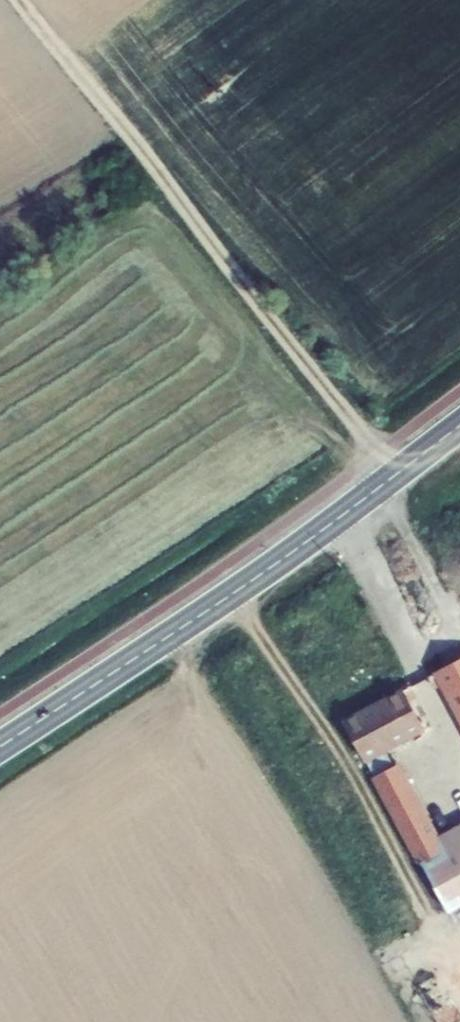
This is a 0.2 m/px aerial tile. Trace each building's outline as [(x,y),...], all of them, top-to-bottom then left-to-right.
[(435,673),(442,687),(459,721),(459,659),(435,673)] [(442,687),(435,673),(429,676),(435,690),(442,687)] [(403,688),(343,720),(366,763),(426,731),(418,715),(410,702),(403,688)] [(414,700),(410,702),(418,715),(421,713),(414,700)] [(440,836),(401,763),(372,778),(420,865),(441,854),(438,837),(440,836)] [(420,865),(426,879),(432,877),(449,912),(459,907),(459,825),(440,836),(438,837),(441,854),(420,865)]
